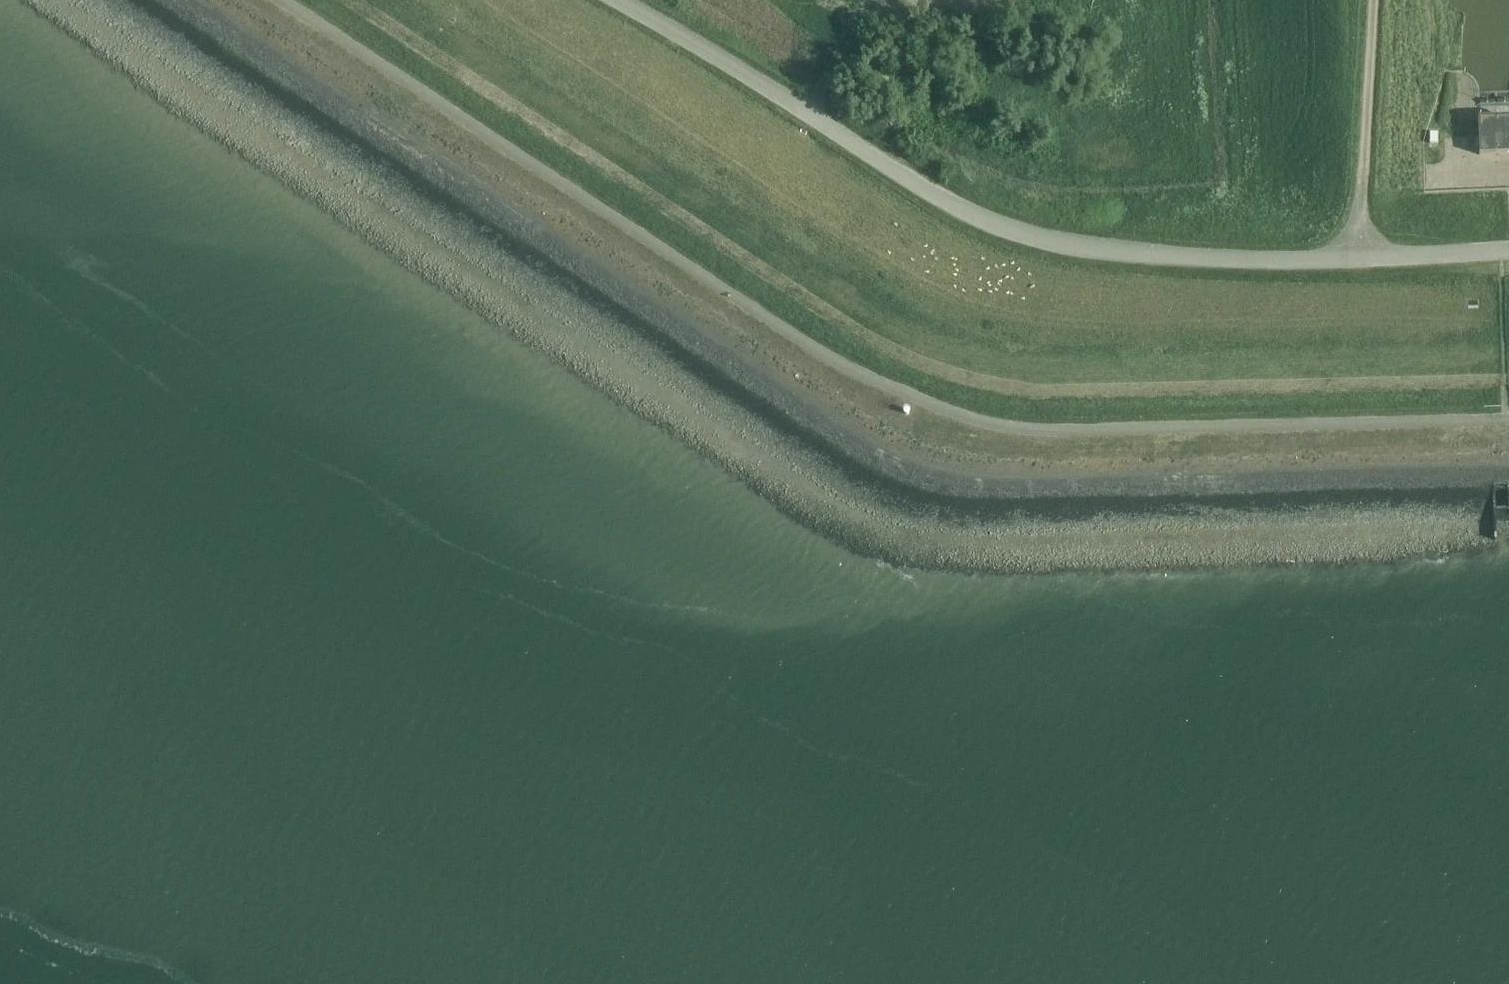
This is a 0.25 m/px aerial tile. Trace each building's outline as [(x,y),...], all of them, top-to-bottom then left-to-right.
[(1496,120),(1478,121),(1479,156),(1497,155),(1508,154),(1508,120),(1496,120)]
